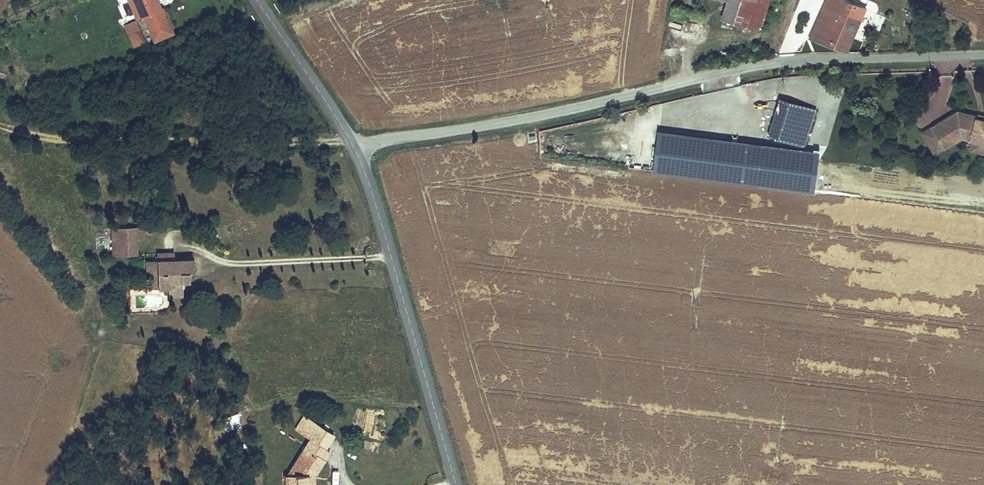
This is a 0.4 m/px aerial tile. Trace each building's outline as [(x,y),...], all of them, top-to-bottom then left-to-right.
[(123,25),(135,20),(136,19),(129,0),(113,0),(123,25)] [(136,19),(143,16),(152,41),(173,34),(163,9),(160,10),(155,12),(152,5),(157,3),(156,0),(129,0),(136,19)] [(723,19),(761,30),(771,0),(728,0),(723,19)] [(813,8),(823,12),(810,38),(847,51),(865,7),(847,0),(817,0),(813,8)] [(889,12),(870,7),(868,12),(876,16),(871,28),(881,32),(889,12)] [(135,20),(123,25),(132,48),(144,43),(135,20)] [(921,128),(952,111),(944,97),(956,90),(946,74),(942,76),(938,69),(919,80),(931,101),(912,112),(921,128)] [(780,99),(769,135),(788,141),(792,129),(808,134),(816,110),(780,99)] [(979,117),(979,118),(959,111),(933,127),(924,132),(936,152),(945,146),(960,137),(972,140),(969,149),(983,154),(983,118),(979,117)] [(805,146),(808,134),(792,129),(788,141),(805,146)] [(764,144),(659,131),(654,170),(759,184),(764,144)] [(871,172),(868,183),(878,185),(880,175),(871,172)] [(152,226),(118,227),(118,237),(145,237),(152,237),(152,226)] [(145,237),(118,237),(118,254),(145,255),(145,237)] [(177,257),(160,258),(162,293),(171,292),(171,298),(188,297),(188,287),(193,286),(193,276),(192,263),(177,263),(177,257)] [(157,260),(146,260),(146,287),(157,287),(157,260)] [(306,420),(302,417),(293,429),(298,432),(306,420)] [(306,420),(298,432),(304,435),(306,433),(310,436),(317,427),(306,420)] [(310,436),(307,440),(322,449),(330,435),(317,427),(310,436)] [(283,472),(282,484),(302,484),(303,474),(310,474),(326,452),(322,449),(307,440),(286,472),(283,472)] [(303,474),(302,484),(310,484),(310,474),(303,474)]
